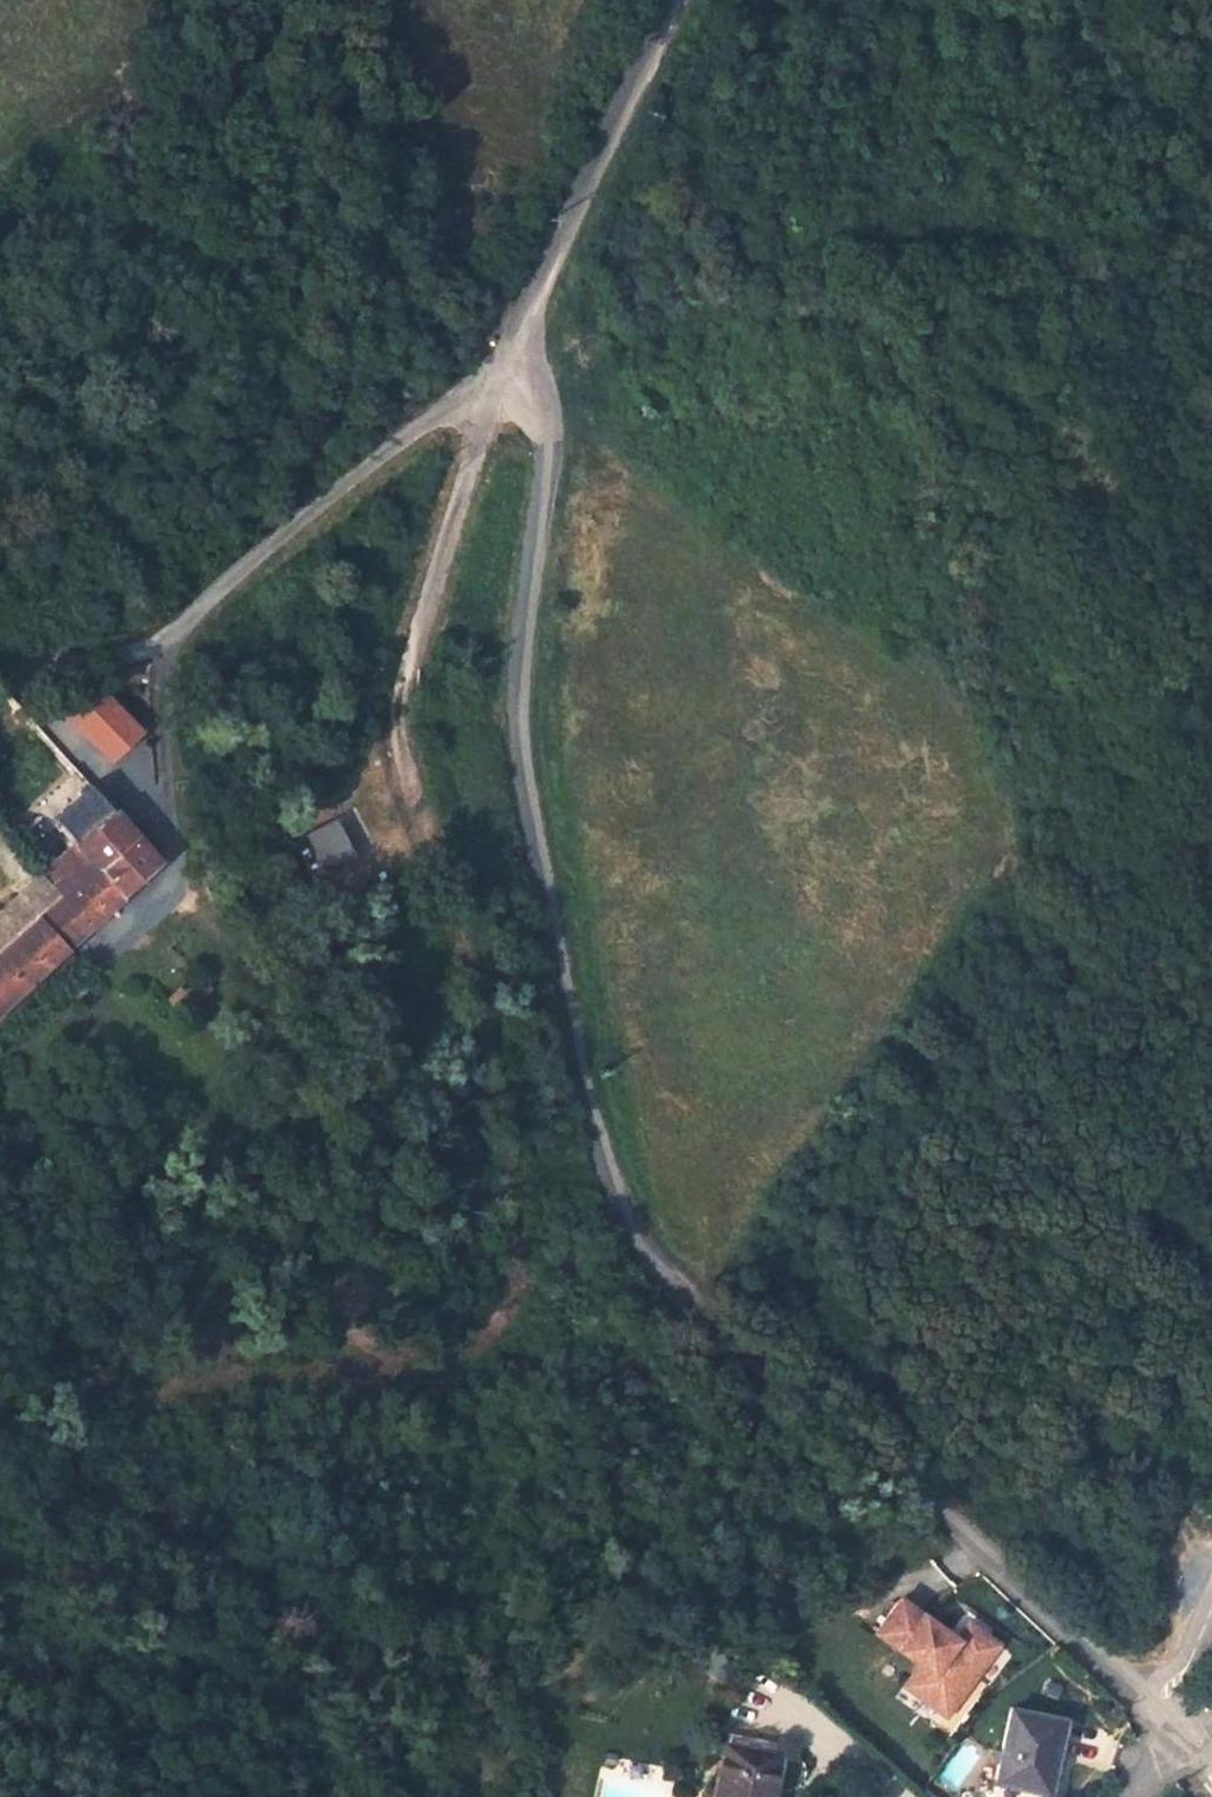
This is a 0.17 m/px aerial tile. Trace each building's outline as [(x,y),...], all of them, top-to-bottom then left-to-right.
[(142,730),(99,687),(70,715),(113,758),(142,730)] [(63,825),(79,842),(56,864),(67,876),(55,885),(65,897),(31,925),(19,912),(0,929),(0,1013),(162,862),(126,820),(101,792),(63,825)] [(184,991),(171,1002),(181,1015),(194,1004),(184,991)] [(116,1339),(108,1331),(100,1340),(108,1347),(116,1339)] [(902,1596),(877,1630),(920,1662),(905,1683),(947,1713),(999,1643),(969,1621),(958,1637),(902,1596)] [(1064,1719),(1013,1708),(998,1781),(1050,1791),(1064,1719)] [(730,1734),(717,1796),(771,1796),(782,1745),(730,1734)]
